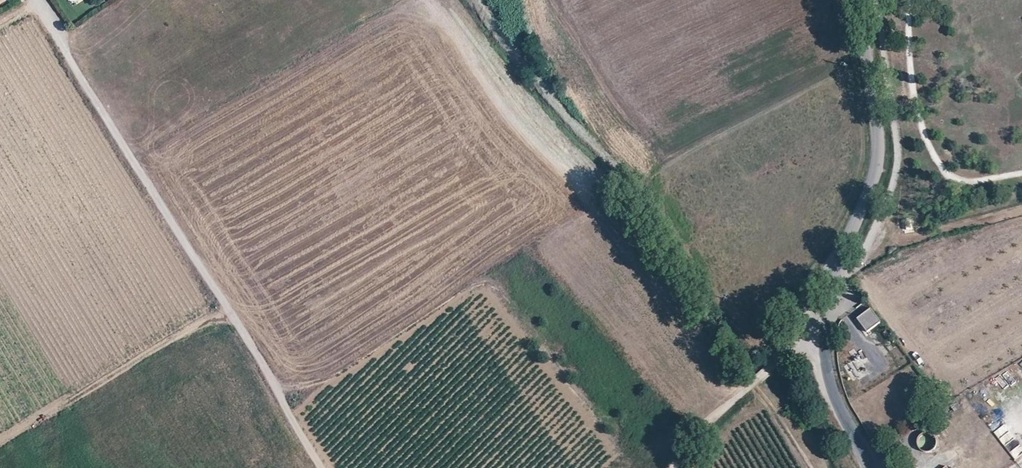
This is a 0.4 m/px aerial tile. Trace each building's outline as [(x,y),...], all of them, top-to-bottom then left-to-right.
[(857,319),(866,333),(881,323),(871,309),(857,319)]
